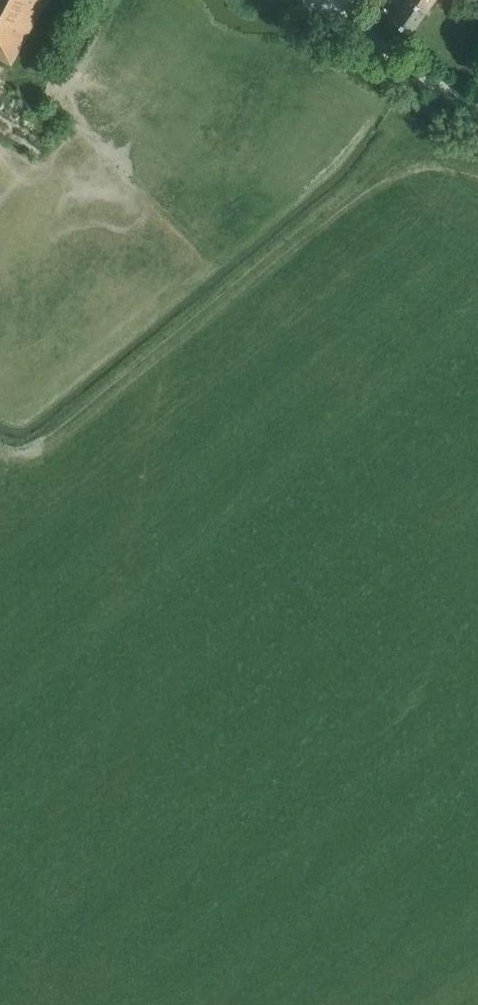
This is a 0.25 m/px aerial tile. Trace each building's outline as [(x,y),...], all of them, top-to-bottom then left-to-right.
[(10,63),(44,0),(0,0),(0,57),(10,63)] [(391,19),(409,33),(435,0),(405,0),(391,19)]
